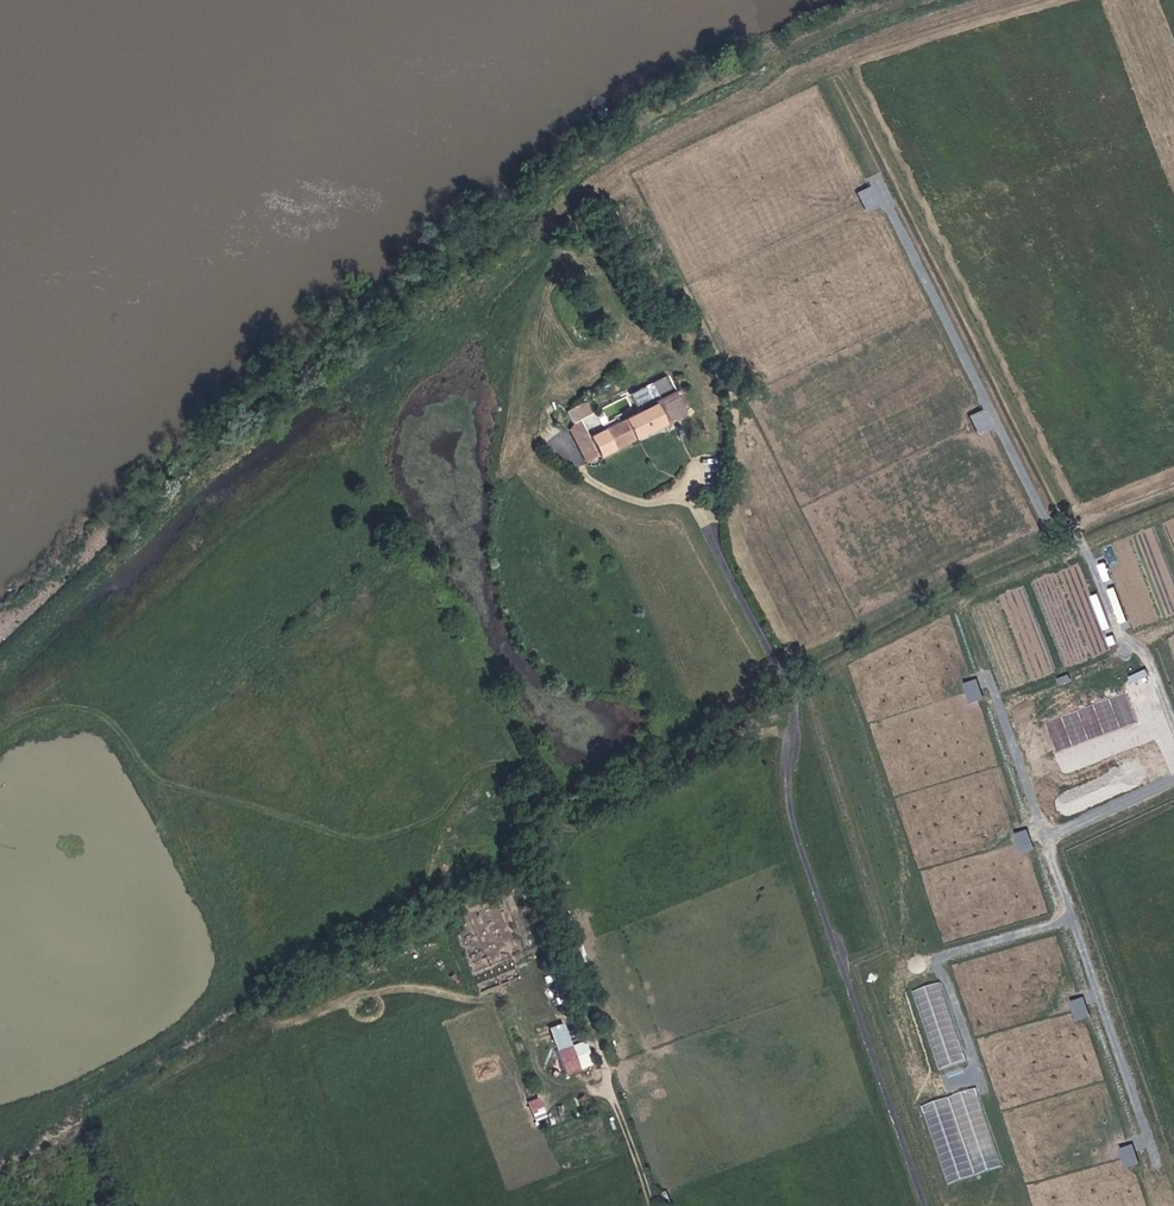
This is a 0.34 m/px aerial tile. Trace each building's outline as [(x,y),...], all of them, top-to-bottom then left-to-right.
[(662,346),(633,362),(643,380),(612,396),(590,408),(601,428),(611,422),(623,417),(627,414),(682,384),(662,346)] [(592,433),(601,428),(590,408),(612,396),(604,382),(573,399),(592,433)] [(677,393),(659,401),(667,420),(685,412),(677,393)] [(599,456),(666,423),(655,402),(589,434),(599,456)] [(574,445),(564,445),(563,453),(573,454),(574,445)] [(564,1021),(548,1027),(565,1073),(593,1063),(584,1038),(572,1043),(564,1021)]
